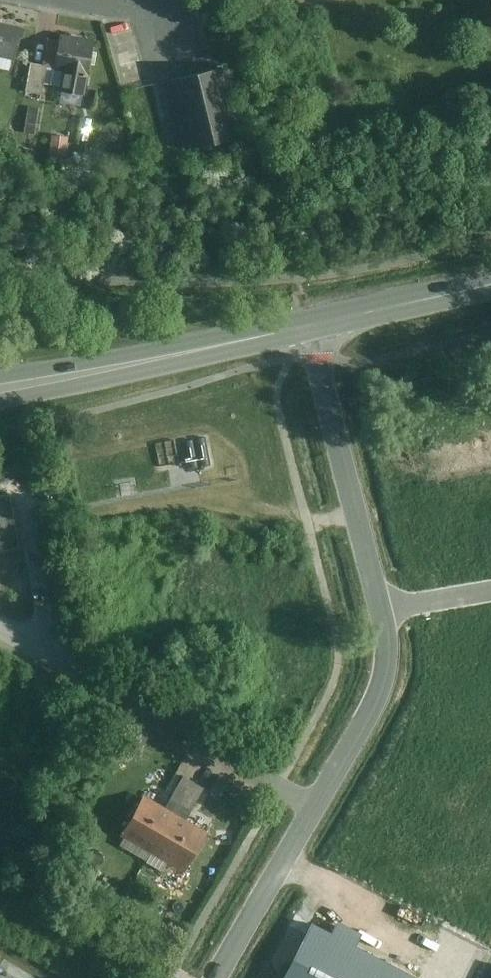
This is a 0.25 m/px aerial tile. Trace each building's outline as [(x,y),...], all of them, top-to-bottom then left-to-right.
[(0,23),(0,57),(17,61),(24,28),(0,23)] [(88,95),(96,41),(64,35),(62,41),(50,39),(44,66),(33,63),(28,91),(43,93),(45,87),(88,95)] [(242,138),(225,68),(168,81),(185,151),(242,138)] [(38,133),(41,108),(31,106),(27,131),(38,133)] [(69,138),(53,136),(51,154),(67,156),(69,138)] [(208,467),(203,439),(197,440),(202,468),(208,467)] [(174,441),(155,445),(159,468),(178,464),(174,441)] [(197,468),(191,441),(184,443),(190,470),(197,468)] [(132,482),(119,485),(121,495),(134,493),(132,482)] [(0,495),(0,550),(20,547),(10,493),(0,495)] [(155,849),(197,779),(186,773),(167,804),(148,793),(123,832),(155,849)] [(197,779),(155,849),(187,869),(211,828),(190,815),(207,785),(197,779)] [(278,977),(413,977),(417,971),(355,938),(361,926),(336,913),(330,925),(312,915),(278,977)]
